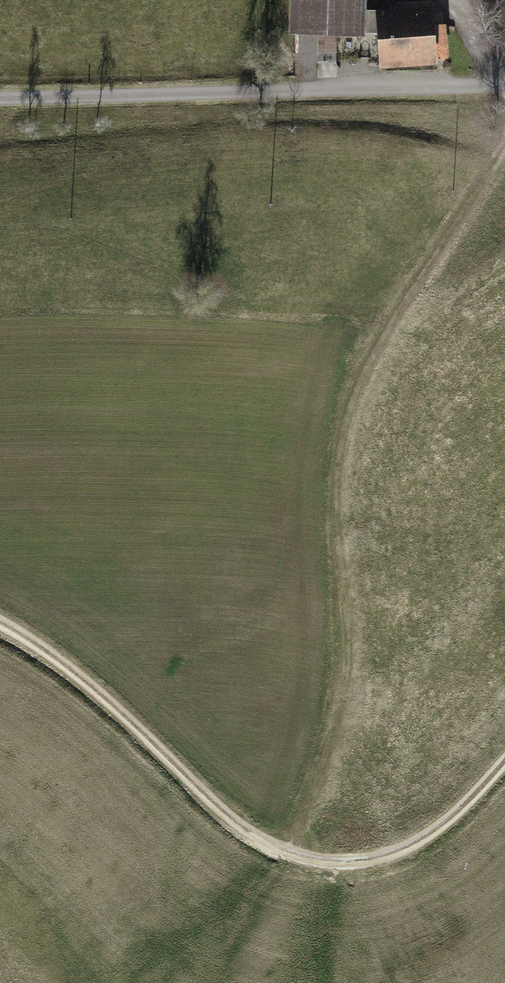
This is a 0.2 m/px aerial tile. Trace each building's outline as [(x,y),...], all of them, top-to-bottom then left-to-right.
[(283,37),(359,38),(359,0),(283,0),(283,37)] [(423,9),(366,13),(370,70),(446,64),(443,26),(424,27),(423,9)]
